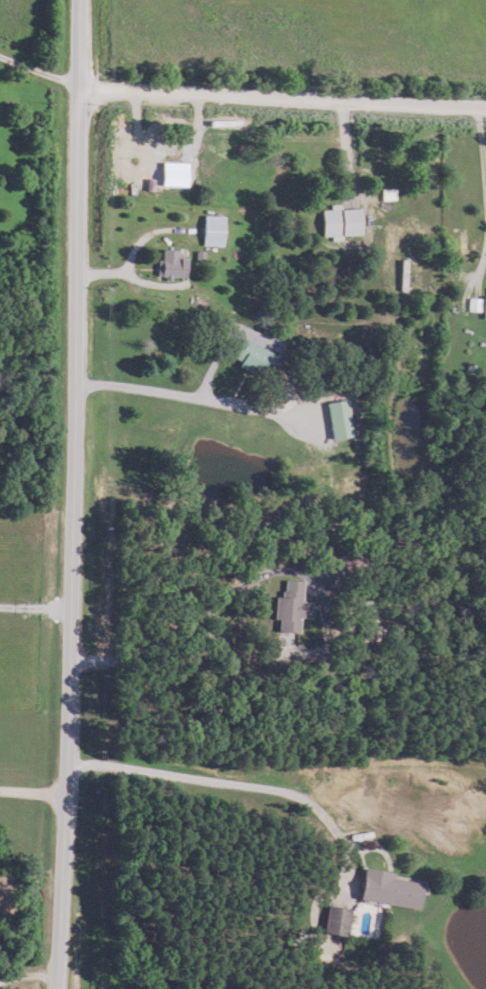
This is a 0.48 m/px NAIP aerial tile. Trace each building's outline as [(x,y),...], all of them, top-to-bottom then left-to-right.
[(175,143),(162,143),(162,154),(175,154),(175,143)] [(162,156),(151,155),(151,159),(134,158),(133,184),(142,184),(142,172),(150,173),(149,192),(160,192),(162,156)] [(390,196),(371,196),(371,206),(390,206),(390,196)] [(313,205),(313,233),(342,233),(341,222),(353,221),(353,209),(341,209),(341,205),(313,205)] [(223,247),(223,216),(200,216),(200,246),(223,247)] [(177,250),(157,250),(157,278),(177,278),(177,250)] [(475,311),(475,301),(466,302),(466,311),(475,311)] [(261,378),(274,358),(239,337),(227,358),(261,378)] [(325,403),(331,439),(354,436),(348,400),(325,403)] [(352,557),(334,557),(334,574),(352,574),(352,557)] [(274,598),(273,633),(296,633),(297,618),(307,619),(307,602),(299,602),(300,582),(281,581),(280,598),(274,598)] [(354,899),(414,909),(419,880),(359,870),(354,899)] [(348,910),(324,905),(319,932),(343,936),(348,910)]
